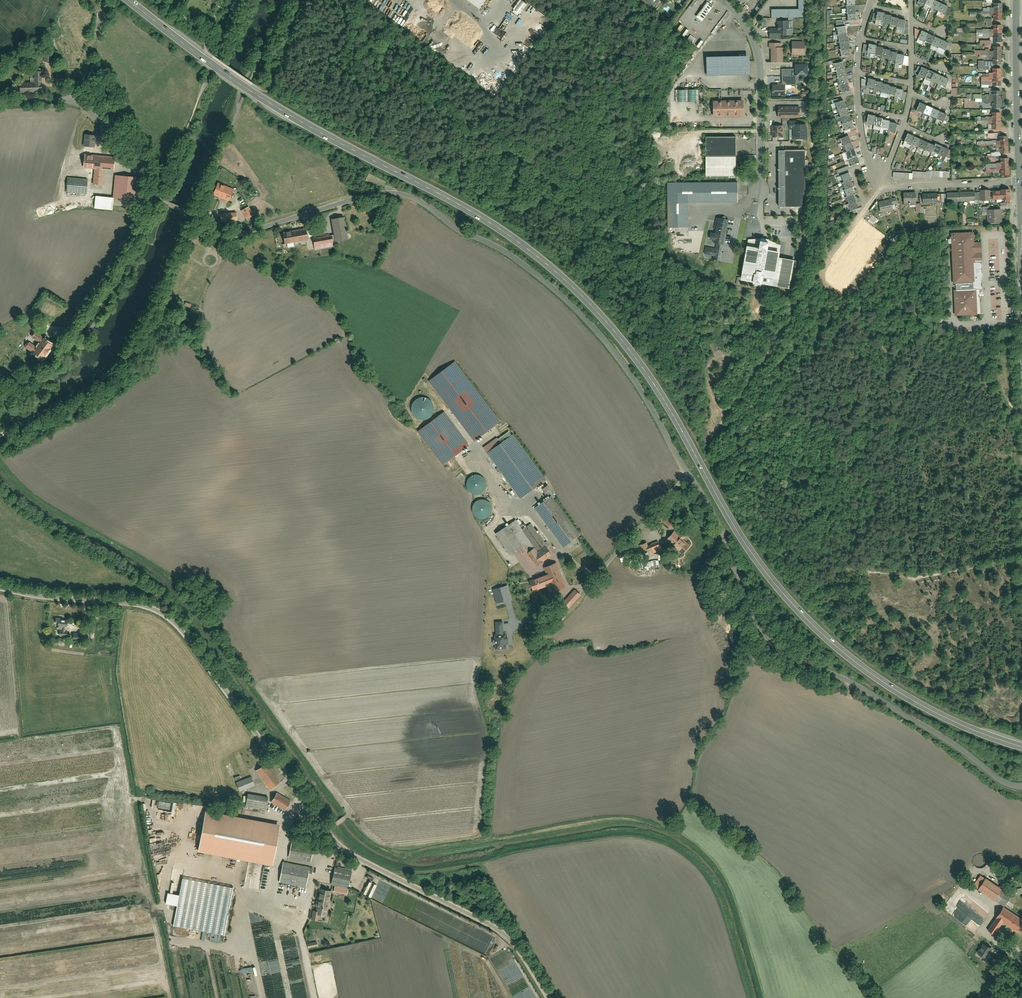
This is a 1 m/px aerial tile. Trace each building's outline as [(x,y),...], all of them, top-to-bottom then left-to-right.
[(479,13),(487,0),(460,0),(479,13)] [(511,11),(519,16),(526,4),(520,0),(518,0),(511,11)] [(697,2),(695,0),(694,0),(689,7),(692,9),(697,2)] [(807,0),(798,0),(798,9),(771,9),(771,18),(781,18),(781,20),(793,20),(793,17),(807,17),(807,0)] [(855,22),(855,0),(846,0),(846,22),(855,22)] [(949,7),(932,0),(920,0),(918,4),(945,16),(949,7)] [(713,7),(707,2),(696,17),(702,22),(713,7)] [(1002,21),(1002,4),(994,4),(993,21),(1002,21)] [(896,27),(904,28),(905,20),(898,19),(898,18),(891,16),(891,15),(883,14),(884,12),(877,11),(876,20),(882,21),(882,22),(889,23),(889,25),(896,26),(896,27)] [(770,31),(770,40),(793,40),(793,23),(780,23),(780,30),(770,31)] [(845,26),(836,28),(840,59),(850,57),(845,26)] [(993,43),(1002,43),(1002,27),(993,27),(993,32),(983,32),(983,38),(993,38),(993,43)] [(949,44),(921,31),(917,39),(945,52),(949,44)] [(774,64),(784,64),(784,48),(782,48),(782,43),(772,43),(772,51),(774,51),(774,64)] [(902,63),(904,55),(897,54),(897,53),(890,51),(890,50),(883,49),(883,48),(875,46),(876,44),(869,43),(868,52),(874,53),(874,55),(881,56),(881,57),(888,58),(888,59),(896,60),(895,62),(902,63)] [(806,45),(794,45),(794,55),(807,55),(806,45)] [(993,64),(1002,64),(1002,49),(993,49),(993,53),(980,53),(980,59),(993,59),(993,64)] [(750,76),(749,58),(706,59),(706,77),(750,76)] [(797,74),(809,74),(808,64),(798,65),(798,70),(784,71),(785,86),(773,86),(774,97),(786,96),(785,88),(798,88),(797,74)] [(850,95),(843,64),(835,66),(841,97),(850,95)] [(978,64),(978,72),(988,72),(988,64),(978,64)] [(950,80),(923,68),(919,76),(946,88),(950,80)] [(991,87),(1000,87),(1000,71),(991,71),(991,76),(978,76),(978,82),(991,82),(991,87)] [(20,85),(20,91),(43,90),(42,72),(36,72),(37,84),(20,85)] [(901,98),(903,90),(896,88),(896,87),(889,86),(889,84),(882,83),(882,82),(874,81),(874,79),(868,78),(867,87),(873,88),(873,89),(880,90),(880,91),(887,93),(887,94),(894,95),(894,96),(901,98)] [(696,89),(675,90),(676,102),(696,101),(696,89)] [(1001,93),(993,92),(993,109),(1001,109),(1001,93)] [(742,101),(715,102),(715,118),(742,117),(742,101)] [(848,133),(856,130),(844,101),(836,104),(848,133)] [(942,122),(946,113),(920,102),(916,112),(942,122)] [(799,107),(777,107),(778,119),(782,119),(782,126),(772,126),(772,139),(783,138),(783,130),(793,130),(793,140),(805,140),(805,125),(798,125),(798,122),(789,122),(789,119),(799,119),(799,107)] [(887,129),(894,131),(896,123),(889,122),(889,120),(881,119),(882,118),(874,117),(874,115),(868,114),(866,123),(873,124),(873,125),(880,126),(880,127),(887,129)] [(1002,131),(1001,114),(992,114),(992,117),(987,117),(988,127),(993,127),(993,131),(1002,131)] [(934,143),(933,145),(908,134),(904,143),(931,155),(933,151),(945,157),(949,149),(934,143)] [(113,169),(114,156),(95,156),(96,136),(86,135),(86,146),(90,146),(89,155),(86,155),(86,168),(96,168),(96,184),(103,184),(104,168),(113,169)] [(841,139),(853,168),(859,165),(849,136),(841,139)] [(736,176),(736,137),(706,137),(706,176),(711,176),(736,176)] [(1009,155),(1008,137),(998,138),(999,142),(995,142),(995,150),(999,149),(999,155),(1009,155)] [(805,150),(779,150),(780,207),(807,206),(805,150)] [(986,159),(992,159),(992,155),(998,155),(998,151),(991,152),(991,155),(985,156),(986,159)] [(1010,178),(1009,159),(1000,159),(1000,165),(985,166),(986,174),(1001,173),(1001,178),(1010,178)] [(847,204),(851,214),(858,211),(857,209),(858,208),(856,201),(857,201),(854,194),(855,194),(852,187),(853,186),(851,180),(852,179),(849,172),(840,176),(843,183),(842,183),(845,190),(843,190),(846,197),(845,197),(848,204),(847,204)] [(118,176),(116,200),(144,203),(145,193),(138,192),(140,178),(118,176)] [(88,180),(69,179),(69,191),(87,191),(88,180)] [(738,182),(668,182),(668,228),(688,227),(688,202),(738,202),(738,182)] [(212,196),(229,203),(234,191),(217,184),(212,196)] [(918,202),(918,191),(902,192),(902,203),(918,202)] [(1008,201),(1008,191),(992,191),(993,201),(1008,201)] [(976,202),(976,193),(920,194),(920,204),(976,202)] [(114,198),(96,197),(96,207),(114,208),(114,198)] [(899,205),(898,198),(879,202),(881,212),(895,210),(894,205),(899,205)] [(238,210),(243,217),(251,211),(246,204),(238,210)] [(372,204),(364,207),(366,212),(374,209),(372,204)] [(999,210),(987,210),(987,220),(999,220),(999,210)] [(228,221),(228,213),(218,212),(218,221),(228,221)] [(872,215),(868,219),(874,224),(878,219),(872,215)] [(345,240),(341,217),(330,219),(334,242),(345,240)] [(722,261),(729,220),(718,218),(715,234),(710,233),(709,240),(714,241),(713,244),(716,244),(715,249),(706,247),(705,254),(714,256),(714,259),(722,261)] [(306,228),(283,232),(285,243),(308,239),(306,228)] [(971,233),(951,234),(954,283),(958,283),(958,291),(954,291),(956,314),(977,313),(976,289),(983,288),(982,281),(976,282),(974,261),(981,261),(981,243),(972,243),(971,233)] [(333,245),(331,234),(310,239),(313,249),(333,245)] [(761,249),(747,247),(743,279),(788,286),(792,260),(777,258),(779,247),(767,239),(761,237),(761,249)] [(731,252),(730,255),(728,255),(726,262),(732,263),(734,253),(731,252)] [(851,275),(862,261),(853,254),(842,269),(851,275)] [(841,289),(847,281),(834,271),(828,280),(841,289)] [(90,323),(82,334),(87,338),(91,333),(93,334),(97,337),(99,334),(95,331),(93,329),(95,327),(90,323)] [(30,344),(27,348),(42,359),(52,345),(38,335),(34,339),(42,345),(39,350),(30,344)] [(456,361),(428,378),(436,391),(440,389),(439,386),(442,384),(440,382),(455,373),(458,379),(464,375),(456,361)] [(18,374),(13,368),(10,370),(15,376),(18,374)] [(416,419),(424,419),(433,414),(433,406),(428,397),(419,397),(411,402),(411,409),(416,419)] [(545,481),(511,429),(484,446),(518,499),(545,481)] [(470,495),(487,489),(481,473),(465,478),(470,495)] [(546,484),(540,489),(545,494),(550,489),(546,484)] [(577,536),(551,498),(537,508),(563,546),(577,536)] [(494,511),(494,509),(494,507),(493,505),(492,503),(491,501),(489,500),(487,499),(485,499),(483,499),(482,499),(480,500),(478,501),(476,502),(475,504),(474,506),(474,507),(474,510),(474,511),(475,513),(476,515),(477,516),(479,518),(480,518),(483,519),(485,519),(486,519),(489,518),(490,517),(491,516),(492,515),(493,513),(494,511)] [(660,512),(655,517),(667,527),(671,522),(660,512)] [(538,565),(552,555),(532,526),(525,532),(518,522),(500,535),(512,554),(525,545),(538,565)] [(690,546),(675,531),(667,540),(682,554),(690,546)] [(650,554),(661,550),(658,544),(650,548),(648,544),(639,548),(642,554),(648,551),(650,554)] [(648,567),(659,567),(659,560),(633,562),(633,568),(648,567)] [(565,588),(555,565),(545,569),(547,574),(531,581),(535,590),(547,585),(546,582),(550,580),(556,592),(565,588)] [(523,568),(512,571),(514,579),(524,576),(523,568)] [(507,585),(492,589),(495,603),(511,599),(507,585)] [(573,606),(582,594),(577,590),(568,602),(573,606)] [(59,635),(67,636),(67,630),(64,630),(65,626),(67,626),(67,620),(62,620),(63,618),(56,617),(55,623),(58,623),(57,628),(60,629),(59,635)] [(497,634),(495,635),(495,640),(494,640),(494,644),(496,644),(496,649),(507,648),(507,644),(508,644),(508,638),(506,638),(506,634),(504,634),(503,622),(496,622),(497,634)] [(279,782),(266,764),(256,771),(270,789),(279,782)] [(251,777),(236,783),(240,791),(255,785),(251,777)] [(290,801),(276,792),(271,802),(285,810),(290,801)] [(245,794),(245,808),(266,808),(266,795),(245,794)] [(171,803),(159,801),(158,807),(170,809),(171,803)] [(272,865),(277,835),(204,821),(199,851),(272,865)] [(288,857),(310,861),(313,846),(291,842),(288,857)] [(987,863),(987,862),(987,860),(987,859),(986,858),(985,857),(983,856),(982,855),(980,855),(978,856),(977,857),(976,857),(975,859),(975,860),(974,861),(974,862),(975,863),(975,865),(976,866),(977,867),(978,868),(980,868),(981,868),(982,868),(984,868),(985,867),(986,866),(987,865),(987,864),(987,863)] [(309,867),(283,862),(279,882),(306,887),(309,867)] [(331,884),(348,888),(351,872),(335,868),(331,884)] [(1010,896),(985,879),(979,889),(1004,905),(1010,896)] [(318,901),(317,906),(316,911),(313,911),(311,919),(317,920),(318,914),(326,915),(327,908),(328,909),(330,903),(329,903),(331,891),(327,890),(324,890),(319,889),(317,901),(318,901)] [(955,904),(969,914),(968,914),(980,923),(983,918),(980,916),(985,909),(962,893),(955,904)] [(302,895),(290,900),(291,903),(290,904),(291,908),(305,901),(302,895)] [(1004,905),(998,914),(1000,915),(990,929),(996,934),(1005,922),(1018,930),(1021,924),(1021,917),(1004,905)] [(986,958),(992,949),(987,945),(986,946),(984,944),(978,953),(986,958)]
